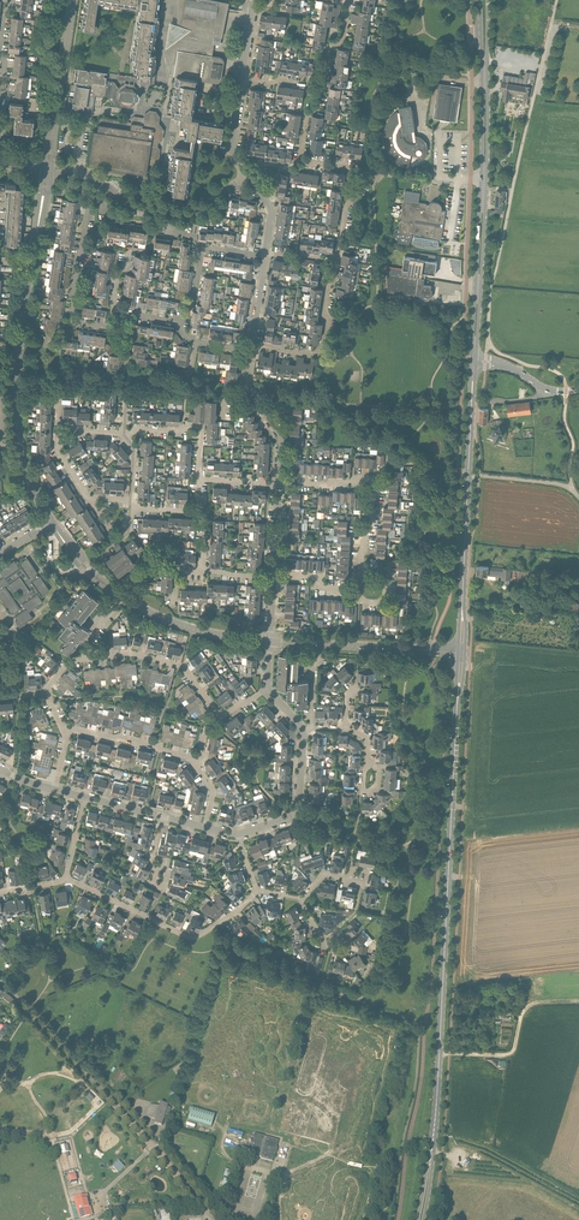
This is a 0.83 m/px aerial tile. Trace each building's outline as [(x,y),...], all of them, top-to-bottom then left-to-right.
[(94,24),(97,3),(98,0),(86,0),(82,30),(96,32),(97,24),(94,24)] [(137,0),(98,0),(97,3),(136,9),(137,0)] [(139,16),(132,57),(135,57),(133,70),(138,71),(137,77),(151,79),(155,53),(152,53),(157,20),(154,20),(155,14),(145,12),(147,1),(140,0),(137,0),(136,9),(140,9),(139,16)] [(155,14),(157,0),(140,0),(147,1),(145,12),(155,14)] [(212,54),(214,43),(212,43),(213,37),(221,38),(226,4),(226,3),(206,0),(182,0),(180,22),(195,27),(200,28),(198,40),(186,38),(186,39),(165,53),(168,75),(174,76),(177,76),(197,80),(215,83),(217,82),(219,82),(220,81),(221,79),(224,62),(223,61),(223,60),(222,58),(220,57),(219,57),(218,57),(212,56),(212,54)] [(321,9),(333,11),(334,4),(323,2),(321,9)] [(32,12),(35,12),(36,10),(32,10),(33,4),(22,3),(21,10),(32,11),(32,12)] [(362,12),(370,14),(373,14),(375,6),(364,4),(362,12)] [(286,11),(299,13),(300,7),(287,5),(286,11)] [(320,17),(331,18),(333,11),(321,9),(320,17)] [(31,18),(32,12),(32,11),(21,10),(20,17),(31,18)] [(358,19),(369,20),(370,14),(362,12),(359,11),(358,19)] [(259,28),(265,29),(267,16),(261,15),(259,28)] [(269,27),(273,27),(274,16),(268,15),(267,16),(265,29),(268,29),(269,27)] [(281,29),(285,29),(287,18),(280,17),(278,31),(281,32),(281,29)] [(323,25),(327,26),(330,26),(331,18),(320,17),(319,24),(324,24),(323,25)] [(11,25),(22,26),(22,27),(26,27),(26,25),(23,25),(23,19),(12,18),(11,25)] [(357,26),(368,28),(369,20),(358,19),(357,26)] [(179,26),(169,22),(165,49),(166,48),(165,53),(186,38),(198,40),(200,28),(195,27),(180,22),(179,26)] [(315,31),(326,33),(327,26),(323,25),(324,24),(319,24),(316,23),(315,31)] [(356,33),(367,35),(368,28),(357,26),(356,33)] [(21,41),(24,41),(24,39),(21,38),(22,33),(11,31),(10,38),(21,40),(21,41)] [(314,38),(325,40),(326,33),(315,31),(314,38)] [(355,41),(366,43),(367,35),(356,33),(355,41)] [(20,46),(21,41),(21,40),(10,38),(9,45),(20,46)] [(313,46),(324,48),(325,40),(314,38),(313,46)] [(260,45),(273,47),(274,41),(261,39),(260,45)] [(353,49),(365,50),(366,43),(355,41),(353,49)] [(8,52),(19,53),(20,46),(9,45),(8,52)] [(258,52),(272,54),(273,47),(260,45),(259,45),(258,52)] [(337,56),(348,58),(349,50),(338,49),(337,56)] [(257,58),(271,60),(272,54),(258,52),(257,58)] [(14,62),(25,63),(26,62),(26,56),(15,55),(14,62)] [(339,64),(347,65),(348,58),(337,56),(335,64),(338,64),(339,64)] [(281,72),(287,73),(289,61),(285,61),(286,58),(283,57),(281,72)] [(256,64),(268,66),(268,62),(271,63),(271,60),(257,58),(256,64)] [(287,73),(293,74),(296,59),(293,59),(292,62),(289,61),(287,73)] [(293,74),(300,75),(302,63),(298,63),(298,59),(296,59),(293,74)] [(107,73),(108,67),(77,61),(74,81),(78,82),(77,86),(75,85),(73,98),(69,97),(67,109),(83,111),(83,108),(91,110),(94,95),(103,96),(103,95),(106,80),(106,77),(104,76),(104,73),(107,73)] [(306,76),(306,74),(308,61),(305,61),(305,64),(302,63),(300,75),(306,76)] [(308,61),(306,74),(313,75),(315,62),(308,61)] [(14,69),(25,70),(25,64),(25,63),(14,62),(14,69)] [(269,73),(270,70),(267,70),(268,66),(256,64),(255,71),(269,73)] [(337,71),(348,73),(350,65),(347,65),(339,64),(338,64),(337,71)] [(336,79),(347,80),(348,73),(337,71),(336,79)] [(530,88),(533,88),(536,74),(530,73),(529,80),(504,76),(502,82),(501,90),(505,90),(503,101),(527,105),(530,88)] [(16,83),(27,84),(28,78),(31,78),(32,76),(28,76),(28,77),(24,76),(17,75),(17,76),(16,83)] [(176,116),(190,118),(197,80),(177,76),(171,115),(176,116)] [(347,80),(336,79),(335,86),(346,88),(347,80)] [(135,101),(135,102),(138,99),(139,95),(137,93),(136,93),(134,91),(136,89),(134,85),(124,83),(119,88),(115,82),(106,80),(103,95),(108,96),(107,97),(113,105),(119,106),(120,105),(121,106),(130,108),(134,105),(132,102),(135,101)] [(26,92),(30,92),(30,90),(27,89),(27,84),(16,83),(16,90),(26,91),(26,92)] [(434,119),(441,120),(450,122),(450,121),(457,122),(463,87),(439,84),(434,119)] [(280,102),(283,102),(285,88),(279,87),(277,98),(277,101),(280,102)] [(286,100),(290,100),(291,89),(285,88),(283,102),(285,103),(286,100)] [(329,96),(346,98),(346,95),(340,94),(341,90),(330,88),(329,96)] [(293,104),(295,104),(298,90),(291,89),(290,100),(293,101),(293,104)] [(26,98),(26,92),(26,91),(16,90),(15,96),(26,98)] [(265,96),(265,92),(251,90),(250,96),(265,98),(265,96)] [(298,102),(302,102),(304,91),(298,90),(295,104),(298,104),(298,102)] [(249,102),(264,105),(265,104),(264,104),(265,98),(250,96),(249,102)] [(328,103),(339,105),(339,101),(345,101),(346,98),(329,96),(328,103)] [(256,110),(263,111),(263,108),(264,108),(264,105),(249,102),(248,109),(251,109),(255,110),(256,110)] [(32,134),(33,119),(29,119),(29,121),(21,120),(23,105),(10,103),(8,114),(16,115),(13,132),(32,134)] [(327,111),(341,113),(341,109),(338,109),(339,105),(328,103),(327,111)] [(411,106),(399,108),(400,113),(398,113),(398,112),(397,113),(396,113),(395,115),(393,117),(392,118),(391,118),(390,120),(389,121),(388,122),(388,123),(387,125),(386,127),(385,128),(385,130),(384,132),(383,132),(383,133),(384,133),(384,142),(383,142),(384,142),(387,151),(386,151),(386,152),(387,151),(392,158),(391,159),(392,160),(393,159),(400,164),(399,165),(400,165),(400,164),(408,167),(408,168),(409,168),(411,155),(418,157),(418,160),(418,161),(420,160),(421,159),(424,158),(424,157),(425,156),(425,155),(426,154),(427,152),(427,151),(427,150),(427,149),(427,148),(427,147),(427,145),(426,143),(425,142),(424,140),(423,138),(421,137),(419,136),(417,136),(415,136),(415,134),(414,131),(415,131),(411,106)] [(155,165),(157,164),(160,150),(157,146),(157,143),(162,140),(163,134),(156,125),(158,123),(159,117),(155,112),(149,111),(144,114),(144,118),(134,117),(132,118),(131,123),(101,118),(99,120),(97,132),(93,131),(88,165),(107,168),(106,172),(138,177),(139,173),(146,174),(148,164),(155,165)] [(325,118),(337,120),(337,115),(340,116),(341,113),(327,111),(325,118)] [(289,121),(300,123),(301,115),(287,113),(286,116),(289,117),(289,121)] [(249,122),(264,124),(264,121),(261,121),(262,117),(250,115),(249,122)] [(220,143),(223,124),(197,120),(197,119),(190,118),(176,116),(176,123),(185,124),(183,141),(190,143),(191,139),(194,139),(220,143)] [(311,124),(326,126),(326,123),(323,122),(324,118),(313,116),(311,124)] [(285,128),(299,130),(300,123),(289,121),(288,125),(285,125),(285,128)] [(248,128),(260,130),(260,126),(263,127),(264,124),(249,122),(248,128)] [(310,131),(321,133),(322,128),(325,129),(326,126),(311,124),(310,131)] [(286,136),(298,138),(299,130),(285,128),(284,131),(287,132),(286,136)] [(317,139),(323,140),(324,137),(321,136),(321,133),(310,131),(309,138),(312,139),(317,140),(317,139)] [(247,154),(253,155),(255,144),(256,139),(252,138),(252,140),(249,139),(249,140),(248,143),(247,150),(247,154)] [(171,194),(178,196),(184,197),(194,139),(191,139),(190,143),(189,150),(185,150),(173,148),(167,187),(172,188),(171,194)] [(311,146),(322,148),(323,143),(326,144),(326,141),(323,140),(317,139),(317,140),(312,139),(311,146)] [(253,155),(260,156),(262,141),(259,141),(259,144),(255,144),(253,155)] [(336,154),(342,155),(344,142),(338,141),(336,154)] [(342,156),(348,157),(350,146),(347,145),(347,142),(344,142),(342,155),(342,156)] [(348,157),(355,158),(357,144),(351,143),(350,146),(348,157)] [(357,144),(355,158),(361,159),(363,148),(359,147),(360,144),(357,144)] [(265,160),(272,161),(274,146),(271,146),(271,149),(267,148),(266,157),(265,160)] [(272,161),(278,162),(281,147),(274,146),(272,161)] [(324,156),(324,152),(321,152),(322,148),(311,146),(310,153),(324,156)] [(285,163),(285,161),(287,148),(284,148),(281,147),(278,162),(285,163)] [(285,161),(291,162),(293,149),(287,148),(285,161)] [(334,173),(323,171),(322,180),(322,182),(325,182),(327,181),(327,179),(333,180),(334,173)] [(297,184),(304,185),(305,173),(299,172),(298,176),(297,184)] [(304,185),(310,186),(312,175),(305,173),(304,185)] [(336,190),(342,191),(344,192),(346,182),(344,181),(345,174),(334,173),(333,180),(342,181),(342,183),(339,187),(337,187),(336,190)] [(280,186),(287,187),(288,177),(294,178),(293,183),(297,184),(298,176),(289,174),(288,176),(281,175),(280,186)] [(310,186),(317,187),(319,180),(319,176),(312,175),(310,186)] [(21,227),(23,198),(24,188),(15,187),(15,181),(5,181),(5,183),(0,183),(0,196),(5,196),(10,197),(7,245),(20,246),(21,227)] [(281,201),(289,202),(290,199),(285,198),(287,187),(280,186),(278,197),(282,198),(281,201)] [(330,197),(341,198),(342,191),(336,190),(331,189),(330,197)] [(495,206),(504,206),(504,202),(506,202),(507,192),(496,191),(495,206)] [(238,210),(238,207),(240,196),(239,196),(239,199),(232,198),(232,199),(227,198),(226,209),(230,209),(238,210)] [(244,208),(250,209),(255,209),(256,202),(246,200),(247,198),(246,197),(244,208)] [(329,203),(340,205),(341,198),(330,197),(329,203)] [(60,208),(77,211),(77,209),(76,208),(76,207),(80,208),(81,201),(62,198),(60,208)] [(440,240),(443,224),(445,211),(442,210),(442,208),(442,207),(441,206),(441,205),(440,205),(439,203),(438,203),(437,202),(436,202),(435,202),(434,202),(433,202),(432,202),(431,203),(430,203),(430,204),(429,204),(403,200),(401,215),(401,217),(403,219),(402,220),(401,221),(401,222),(400,223),(399,224),(399,225),(399,226),(399,227),(399,228),(400,229),(400,230),(400,231),(401,232),(402,233),(403,234),(404,234),(405,235),(406,235),(407,235),(408,235),(409,235),(410,235),(411,235),(411,234),(412,234),(413,233),(414,236),(415,236),(412,244),(424,248),(427,248),(439,248),(438,240),(440,240)] [(280,210),(292,212),(293,205),(281,203),(280,210)] [(328,210),(339,212),(340,205),(329,203),(328,210)] [(58,218),(76,220),(78,221),(79,214),(75,213),(75,212),(77,212),(77,211),(60,208),(58,218)] [(279,216),(291,218),(292,212),(280,210),(279,216)] [(327,217),(338,219),(339,212),(328,210),(327,217)] [(253,213),(252,217),(249,217),(249,220),(247,228),(257,229),(259,222),(254,221),(255,218),(256,213),(253,213)] [(278,223),(290,225),(291,218),(279,216),(278,223)] [(326,224),(337,226),(338,219),(327,217),(326,224)] [(59,228),(74,230),(74,228),(73,228),(73,227),(75,227),(76,220),(58,218),(57,224),(60,225),(59,228)] [(109,221),(107,236),(106,241),(116,242),(119,225),(117,225),(117,227),(116,227),(116,223),(109,221)] [(127,242),(129,225),(122,223),(122,228),(120,227),(121,225),(119,225),(116,242),(126,244),(127,242)] [(277,229),(289,231),(290,225),(278,223),(277,229)] [(133,240),(136,241),(139,226),(137,226),(136,228),(135,227),(136,225),(129,225),(127,242),(133,243),(133,240)] [(205,241),(205,240),(207,229),(207,231),(200,230),(199,230),(200,226),(194,225),(193,233),(196,234),(199,234),(198,240),(205,241)] [(139,241),(139,243),(146,245),(148,227),(141,226),(141,228),(140,228),(140,226),(139,226),(136,241),(139,241)] [(59,238),(73,240),(74,233),(72,232),(72,231),(74,232),(74,230),(59,228),(59,230),(57,230),(56,237),(59,238)] [(246,235),(254,236),(256,237),(257,229),(247,228),(246,234),(246,235)] [(213,241),(213,239),(215,229),(214,229),(214,230),(207,229),(205,240),(213,241)] [(219,240),(221,230),(215,229),(213,239),(219,240)] [(276,236),(288,237),(289,231),(277,229),(276,236)] [(219,244),(226,245),(228,231),(222,230),(221,230),(219,240),(219,244)] [(237,240),(234,240),(235,232),(228,231),(226,245),(232,246),(236,246),(236,243),(237,240)] [(246,235),(245,242),(242,241),(241,244),(241,247),(244,248),(245,245),(252,246),(254,236),(246,235)] [(275,243),(287,244),(288,237),(276,236),(275,243)] [(58,244),(72,246),(73,240),(59,238),(58,244)] [(154,248),(161,249),(163,239),(155,238),(154,248)] [(306,252),(313,253),(315,239),(308,238),(308,241),(306,252)] [(163,239),(161,249),(168,250),(170,240),(163,239)] [(319,254),(320,251),(321,240),(315,239),(313,253),(319,254)] [(300,251),(306,252),(308,241),(301,240),(300,251)] [(320,251),(326,252),(328,241),(321,240),(320,251)] [(328,241),(326,252),(333,253),(334,242),(328,241)] [(180,252),(188,253),(189,243),(182,242),(180,252)] [(68,252),(71,253),(72,246),(58,244),(57,250),(64,252),(68,252)] [(53,257),(63,258),(64,252),(57,250),(54,249),(53,257)] [(96,260),(113,263),(113,261),(111,261),(111,259),(113,260),(114,253),(97,250),(96,260)] [(342,261),(353,263),(354,256),(352,255),(352,252),(344,251),(344,254),(343,254),(342,261)] [(179,259),(189,261),(190,254),(188,253),(180,252),(179,259)] [(135,266),(153,269),(154,259),(152,259),(135,256),(133,263),(138,264),(137,265),(136,265),(135,266)] [(52,264),(62,265),(63,258),(53,257),(52,264)] [(223,267),(231,268),(232,258),(225,257),(224,260),(223,267)] [(402,275),(425,279),(426,273),(435,275),(437,262),(405,257),(402,275)] [(215,266),(223,267),(224,260),(211,258),(210,265),(215,266)] [(231,268),(238,269),(239,262),(240,259),(232,258),(231,268)] [(189,261),(179,259),(178,267),(188,269),(189,261)] [(300,267),(303,268),(304,260),(301,259),(300,265),(293,264),(292,275),(298,276),(300,267)] [(95,269),(112,271),(112,265),(111,265),(111,264),(113,264),(113,263),(96,260),(95,269)] [(268,283),(276,284),(277,281),(271,280),(273,272),(278,273),(280,262),(274,261),(272,272),(270,272),(269,281),(268,283)] [(345,269),(356,270),(357,263),(353,263),(342,261),(341,264),(345,265),(345,269)] [(238,269),(247,271),(247,270),(251,271),(252,264),(239,262),(238,269)] [(278,273),(285,274),(287,263),(280,262),(278,273)] [(285,274),(292,275),(293,264),(287,263),(285,274)] [(321,264),(314,263),(314,264),(313,269),(310,270),(309,274),(319,275),(321,264)] [(51,271),(61,273),(62,265),(52,264),(51,271)] [(131,275),(143,278),(151,279),(153,269),(135,266),(135,268),(137,268),(137,269),(133,269),(131,275)] [(91,279),(108,281),(108,280),(106,279),(106,278),(110,279),(112,271),(95,269),(92,269),(91,279)] [(178,276),(192,278),(193,271),(179,269),(178,276)] [(339,275),(355,277),(356,270),(345,269),(344,272),(340,271),(339,275)] [(50,278),(60,279),(61,273),(51,271),(50,278)] [(425,279),(402,275),(387,273),(388,292),(416,297),(416,295),(420,295),(420,296),(431,298),(432,291),(431,291),(432,286),(424,285),(425,279)] [(124,284),(139,287),(140,284),(142,284),(143,278),(131,275),(126,274),(124,281),(126,282),(126,283),(124,283),(124,284)] [(310,285),(318,286),(319,275),(309,274),(308,280),(311,280),(310,285)] [(343,282),(354,284),(355,277),(339,275),(339,278),(343,279),(343,282)] [(177,282),(191,284),(192,278),(178,276),(177,282)] [(203,283),(213,285),(215,278),(204,276),(203,283)] [(49,286),(59,287),(60,279),(50,278),(48,286),(49,286)] [(95,290),(108,292),(110,285),(105,284),(105,283),(107,283),(108,281),(91,279),(89,289),(95,290)] [(239,288),(253,290),(254,284),(240,282),(240,281),(239,288)] [(176,289),(189,291),(191,284),(177,282),(176,289)] [(337,288),(349,290),(353,291),(354,284),(343,282),(342,285),(338,285),(337,288)] [(202,291),(212,292),(213,285),(203,283),(202,291)] [(136,296),(136,297),(140,297),(141,290),(139,289),(139,287),(124,284),(124,285),(126,286),(126,287),(124,286),(122,294),(128,295),(136,296)] [(49,292),(63,294),(64,288),(59,287),(49,286),(50,286),(49,292)] [(269,292),(280,294),(281,288),(270,286),(269,292)] [(239,288),(238,295),(251,297),(253,290),(239,288)] [(310,295),(321,297),(323,289),(312,288),(310,295)] [(332,295),(348,297),(349,290),(337,288),(337,292),(333,291),(332,295)] [(95,290),(94,296),(107,298),(108,292),(95,290)] [(201,298),(211,299),(212,292),(202,291),(201,298)] [(51,299),(65,301),(62,300),(63,294),(49,292),(48,299),(51,299)] [(268,299),(279,301),(280,294),(269,292),(268,299)] [(146,308),(152,309),(155,295),(148,294),(147,304),(146,308)] [(305,301),(320,304),(321,297),(310,295),(307,294),(305,301)] [(134,307),(136,297),(136,296),(128,295),(126,308),(133,309),(134,307)] [(152,309),(159,310),(161,296),(155,295),(152,309)] [(165,311),(166,307),(168,300),(168,298),(161,296),(159,310),(165,311)] [(236,305),(247,306),(248,299),(237,297),(236,305)] [(200,305),(210,306),(211,299),(201,298),(200,305)] [(50,305),(64,308),(65,301),(51,299),(50,305)] [(267,305),(278,307),(279,301),(268,299),(267,305)] [(168,300),(166,307),(179,309),(180,302),(168,300)] [(306,308),(319,310),(320,304),(305,301),(304,308),(306,308)] [(80,317),(87,318),(89,305),(83,304),(80,317)] [(195,311),(206,313),(209,312),(210,307),(210,306),(200,305),(197,304),(195,311)] [(49,312),(63,314),(64,308),(50,305),(49,312)] [(94,317),(95,315),(96,308),(96,306),(89,305),(87,318),(94,319),(94,317)] [(235,312),(245,313),(247,306),(236,305),(235,312)] [(266,312),(274,313),(277,314),(278,307),(267,305),(266,312)] [(96,308),(95,315),(107,317),(108,310),(96,308)] [(307,315),(318,317),(319,310),(306,308),(305,315),(307,315)] [(191,318),(202,319),(203,313),(206,314),(206,313),(195,311),(192,311),(191,318)] [(61,321),(62,321),(63,314),(49,312),(48,318),(45,317),(45,318),(59,320),(61,321)] [(234,319),(244,321),(245,313),(235,312),(234,319)] [(267,329),(274,330),(276,320),(281,320),(281,317),(273,315),(273,319),(269,318),(267,329)] [(313,323),(317,323),(318,317),(307,315),(306,322),(311,323),(313,323)] [(44,325),(58,327),(59,320),(45,318),(44,325)] [(198,327),(199,320),(202,320),(202,319),(191,318),(190,328),(197,329),(198,327)] [(310,329),(321,331),(322,324),(317,323),(313,323),(311,323),(310,329)] [(150,334),(157,336),(159,325),(152,324),(151,327),(150,334)] [(44,325),(43,331),(57,333),(58,327),(44,325)] [(141,333),(150,334),(151,327),(138,325),(137,332),(141,333)] [(157,336),(164,337),(166,326),(159,325),(157,336)] [(172,339),(178,335),(177,334),(173,334),(174,328),(166,326),(164,337),(172,338),(172,339)] [(232,331),(231,338),(244,340),(245,333),(246,327),(240,326),(239,329),(232,328),(232,331)] [(206,331),(205,334),(209,335),(208,338),(216,339),(217,328),(210,327),(210,329),(206,328),(206,331)] [(216,339),(223,340),(224,329),(217,328),(216,339)] [(282,343),(289,344),(290,332),(291,329),(284,328),(284,331),(283,337),(282,343)] [(231,338),(232,331),(224,329),(223,340),(230,341),(231,338)] [(265,340),(272,341),(272,343),(282,345),(282,343),(283,337),(279,336),(279,338),(277,337),(277,336),(273,335),(274,330),(267,329),(265,340)] [(307,336),(318,338),(320,338),(321,331),(310,329),(309,336),(308,336),(307,336)] [(77,348),(83,349),(86,331),(80,330),(78,340),(78,344),(77,348)] [(90,350),(91,346),(93,332),(86,331),(83,349),(90,350)] [(91,346),(97,347),(99,333),(93,332),(91,346)] [(295,345),(296,339),(297,333),(290,332),(289,344),(295,345)] [(106,351),(111,348),(108,344),(104,344),(106,334),(99,333),(97,347),(104,348),(106,351)] [(306,343),(317,345),(318,338),(307,336),(306,343)] [(62,347),(70,348),(71,338),(64,337),(62,347)] [(70,348),(77,350),(77,348),(78,344),(78,340),(71,338),(70,348)] [(189,354),(190,347),(181,346),(182,342),(181,340),(176,344),(177,345),(176,351),(189,354)] [(131,350),(145,352),(146,346),(139,345),(132,344),(131,350)] [(122,357),(117,356),(113,356),(113,352),(111,348),(106,351),(108,355),(107,362),(121,364),(122,357)] [(198,362),(204,363),(207,350),(200,348),(198,362)] [(133,357),(147,359),(148,352),(145,352),(131,350),(131,351),(134,351),(133,357)] [(204,363),(211,364),(213,351),(207,350),(204,363)] [(175,358),(188,360),(189,354),(176,351),(175,358)] [(227,354),(223,354),(223,353),(219,353),(219,352),(213,351),(211,364),(217,365),(218,359),(221,359),(222,360),(223,357),(227,357),(227,354)] [(258,367),(264,368),(266,357),(263,356),(264,352),(260,352),(258,367)] [(264,368),(271,369),(274,354),(270,353),(270,357),(266,357),(264,368)] [(231,355),(227,354),(227,357),(223,357),(222,360),(227,360),(230,361),(230,364),(229,371),(235,372),(237,359),(231,358),(231,355)] [(270,374),(277,375),(279,363),(276,363),(277,354),(274,354),(271,369),(270,374)] [(135,364),(148,366),(150,359),(147,359),(133,357),(136,358),(135,364)] [(298,378),(299,374),(299,371),(301,358),(297,357),(296,366),(293,365),(291,377),(298,378)] [(188,360),(175,358),(174,365),(187,367),(188,360)] [(299,374),(306,375),(307,363),(304,363),(304,358),(301,358),(299,371),(299,374)] [(277,375),(284,376),(287,360),(283,360),(283,364),(279,363),(277,375)] [(284,376),(291,377),(293,365),(289,365),(290,361),(287,360),(284,376)] [(307,363),(306,375),(312,376),(314,366),(317,367),(318,361),(311,360),(310,364),(307,363)] [(107,362),(106,368),(120,370),(121,364),(107,362)] [(225,377),(239,379),(240,373),(235,372),(229,371),(226,370),(225,377)] [(225,377),(224,384),(237,386),(239,379),(225,377)] [(207,421),(214,421),(215,401),(196,400),(195,415),(189,415),(189,420),(207,421)] [(508,416),(531,414),(530,402),(507,405),(508,416)] [(479,423),(487,424),(488,409),(480,408),(479,423)] [(293,416),(306,417),(306,414),(303,413),(303,409),(294,409),(293,416)] [(109,425),(110,420),(114,421),(114,414),(104,413),(100,413),(99,424),(109,425)] [(506,435),(506,434),(506,431),(505,429),(504,428),(503,427),(501,426),(502,422),(500,421),(499,421),(498,421),(495,421),(491,422),(488,423),(491,428),(489,430),(488,432),(488,434),(488,436),(489,438),(491,440),(493,442),(496,443),(497,443),(498,443),(501,442),(502,442),(503,441),(505,439),(506,438),(506,435)] [(291,430),(304,431),(304,428),(300,428),(300,424),(293,423),(291,423),(291,430)] [(509,433),(513,437),(520,429),(517,425),(509,433)] [(206,434),(220,435),(221,432),(217,432),(217,428),(221,428),(207,427),(206,434)] [(295,438),(294,445),(307,446),(307,443),(303,442),(304,438),(299,438),(298,438),(295,438)] [(90,449),(100,450),(101,440),(94,439),(94,442),(87,441),(90,449)] [(100,450),(110,451),(114,443),(107,443),(107,440),(101,440),(100,450)] [(89,449),(90,449),(87,441),(82,445),(80,443),(75,446),(80,455),(89,449)] [(117,458),(125,451),(120,446),(118,448),(114,443),(110,451),(117,458)] [(41,459),(49,457),(49,453),(50,453),(50,446),(49,446),(39,445),(39,446),(40,446),(40,453),(41,453),(41,459)] [(74,459),(80,455),(75,446),(69,450),(74,459)] [(377,463),(378,450),(377,450),(377,454),(374,454),(374,458),(370,458),(369,467),(377,467),(377,463)] [(117,458),(121,463),(122,467),(129,467),(129,463),(126,460),(129,456),(125,451),(117,458)] [(355,466),(362,466),(363,453),(360,453),(359,457),(355,457),(355,466)] [(300,465),(301,463),(301,459),(297,459),(297,455),(293,455),(293,467),(300,468),(300,465)] [(51,470),(54,468),(56,467),(52,461),(51,461),(49,457),(41,459),(45,465),(43,466),(47,472),(50,469),(51,470)] [(344,470),(351,471),(352,458),(348,458),(348,462),(344,461),(343,467),(343,469),(344,469),(344,470)] [(299,472),(307,473),(308,460),(305,460),(304,463),(301,463),(300,465),(300,468),(299,472)] [(314,473),(321,473),(322,461),(319,460),(319,464),(315,464),(314,473)] [(321,473),(328,474),(328,471),(329,472),(330,466),(330,465),(325,465),(326,461),(322,461),(321,473)] [(328,475),(336,476),(337,463),(333,463),(333,467),(330,466),(329,472),(328,471),(328,474),(328,475)] [(86,478),(95,473),(91,467),(89,468),(88,465),(81,469),(83,472),(82,473),(86,478)] [(44,479),(45,481),(57,473),(54,468),(51,470),(50,469),(47,472),(44,473),(47,477),(44,479)] [(399,479),(399,480),(403,480),(403,476),(407,476),(407,473),(395,472),(394,479),(399,479)] [(57,473),(45,481),(46,483),(49,481),(52,485),(60,479),(57,473)] [(96,489),(100,481),(95,473),(86,478),(90,484),(92,483),(96,489)] [(389,486),(402,487),(402,484),(399,483),(399,480),(399,479),(394,479),(390,479),(389,486)] [(58,495),(59,496),(72,487),(70,483),(68,485),(65,481),(54,488),(58,495)] [(103,492),(109,492),(110,482),(100,481),(96,489),(103,489),(103,492)] [(63,502),(74,495),(72,491),(74,490),(72,487),(59,496),(59,497),(63,502)] [(337,504),(340,504),(341,491),(333,491),(333,495),(333,498),(333,500),(337,500),(337,504)] [(343,501),(347,501),(348,492),(341,491),(340,504),(343,505),(343,501)] [(358,510),(359,510),(362,510),(362,497),(358,497),(359,493),(355,492),(354,505),(354,506),(358,506),(358,510)] [(304,502),(304,498),(305,494),(301,494),(292,493),(291,501),(304,502)] [(388,501),(401,501),(401,498),(398,498),(398,494),(389,493),(388,501)] [(67,509),(68,510),(82,501),(79,498),(77,499),(74,495),(63,502),(67,509)] [(322,508),(325,508),(326,495),(319,495),(318,503),(322,504),(322,508)] [(326,495),(325,508),(329,508),(329,504),(333,504),(333,500),(333,498),(333,495),(326,495)] [(72,517),(75,515),(83,509),(81,506),(83,504),(82,501),(68,510),(68,511),(72,517)] [(393,508),(397,509),(401,509),(401,501),(388,501),(388,507),(388,508),(393,508)] [(20,510),(27,523),(33,519),(32,517),(35,515),(33,510),(29,512),(25,507),(23,508),(20,510)] [(383,515),(396,516),(396,512),(392,512),(393,508),(388,508),(388,507),(384,507),(383,515)] [(79,521),(79,522),(93,513),(91,510),(89,512),(86,508),(83,509),(75,515),(79,521)] [(22,526),(27,523),(20,510),(16,513),(14,514),(22,526)] [(84,529),(95,522),(93,518),(95,516),(93,513),(79,522),(80,523),(84,529)] [(22,526),(14,514),(12,515),(13,519),(11,520),(16,530),(22,526)] [(11,533),(16,530),(11,520),(9,517),(5,519),(3,521),(11,533)] [(146,533),(149,534),(149,519),(143,519),(142,523),(138,523),(138,533),(146,534),(146,533)] [(11,533),(3,521),(1,522),(3,525),(0,527),(0,528),(5,536),(11,533)] [(334,528),(347,529),(347,521),(338,521),(338,525),(334,525),(334,528)] [(88,535),(89,536),(102,528),(100,524),(98,526),(95,522),(84,529),(88,535)] [(291,530),(304,531),(304,530),(303,530),(303,527),(299,527),(299,523),(290,522),(290,530),(291,530)] [(382,529),(387,530),(395,530),(395,527),(392,527),(392,523),(383,522),(382,529)] [(102,528),(89,536),(89,538),(93,544),(104,537),(102,532),(104,531),(102,528)] [(344,536),(346,536),(347,529),(334,528),(334,531),(338,532),(337,536),(342,536),(344,536)] [(378,536),(390,537),(391,534),(387,533),(387,530),(382,529),(378,529),(378,536)] [(290,541),(293,541),(297,541),(299,541),(300,538),(300,533),(304,534),(304,531),(291,530),(290,541)] [(138,553),(143,549),(140,545),(138,546),(133,539),(127,543),(139,558),(141,557),(138,553)] [(133,562),(122,548),(118,543),(115,546),(118,550),(106,560),(118,576),(134,563),(133,562)] [(133,562),(139,558),(127,543),(122,548),(133,562)] [(287,567),(295,567),(295,554),(292,554),(288,554),(287,567)] [(295,567),(302,568),(303,555),(300,555),(295,554),(295,567)] [(331,563),(331,556),(327,556),(326,569),(335,569),(335,563),(331,563)] [(340,565),(349,565),(349,558),(337,557),(336,561),(340,561),(340,565)] [(26,623),(25,621),(32,617),(28,612),(35,607),(43,602),(41,599),(44,596),(43,595),(50,590),(40,576),(35,579),(33,576),(37,573),(27,558),(19,564),(19,565),(18,566),(14,561),(0,570),(0,572),(4,577),(0,580),(0,597),(12,614),(15,612),(17,614),(15,616),(18,620),(15,622),(19,628),(26,623)] [(398,571),(407,571),(407,567),(411,568),(411,564),(399,563),(398,571)] [(476,574),(488,575),(488,572),(496,573),(496,574),(501,575),(501,579),(510,580),(511,571),(503,570),(503,568),(489,567),(477,566),(476,574)] [(335,579),(339,579),(348,580),(348,572),(336,572),(335,579)] [(286,591),(299,592),(299,589),(296,589),(296,585),(287,584),(286,591)] [(397,592),(410,593),(410,590),(406,590),(406,586),(397,585),(397,592)] [(68,654),(88,630),(83,626),(85,622),(84,621),(85,620),(83,618),(98,601),(83,588),(58,618),(65,624),(66,623),(68,624),(58,635),(65,641),(60,647),(68,654)] [(408,600),(405,600),(406,596),(409,596),(410,593),(397,592),(396,600),(399,600),(408,601),(408,600)] [(313,612),(317,612),(317,600),(310,599),(309,608),(314,608),(313,612)] [(345,615),(346,615),(346,606),(347,601),(339,601),(338,610),(342,610),(342,614),(345,614),(345,615)] [(351,622),(356,622),(356,616),(357,611),(353,611),(353,606),(346,606),(346,615),(349,615),(349,619),(351,619),(351,622)] [(294,620),(298,621),(298,618),(294,618),(294,614),(285,613),(285,621),(290,621),(294,621),(294,620)] [(367,627),(368,627),(369,614),(361,613),(361,622),(365,623),(364,631),(367,631),(367,627)] [(371,623),(375,623),(376,614),(369,614),(368,627),(371,627),(371,623)] [(397,628),(397,626),(403,626),(404,616),(398,616),(398,615),(390,615),(390,624),(394,624),(393,628),(397,628)] [(246,621),(246,625),(256,626),(257,619),(252,619),(252,618),(244,618),(242,618),(242,621),(246,621)] [(290,628),(299,629),(299,624),(303,625),(303,621),(298,621),(294,620),(294,621),(290,621),(290,628)] [(127,647),(127,642),(130,642),(130,635),(129,632),(126,632),(126,633),(119,634),(119,637),(120,647),(127,647)] [(114,648),(120,647),(119,637),(113,638),(113,636),(112,633),(109,634),(110,643),(113,643),(114,648)] [(140,642),(143,643),(145,635),(142,634),(141,639),(134,637),(132,647),(138,648),(140,642)] [(145,650),(152,652),(154,642),(148,640),(149,636),(145,635),(143,643),(147,644),(145,650)] [(160,649),(163,650),(165,640),(162,639),(161,644),(154,642),(152,652),(158,653),(160,649)] [(165,655),(172,657),(174,647),(175,643),(165,640),(163,650),(167,651),(165,655)] [(174,647),(172,657),(179,658),(180,652),(184,653),(185,645),(182,644),(181,649),(174,647)] [(44,660),(47,663),(55,669),(59,664),(50,657),(53,654),(50,652),(44,660)] [(201,664),(207,660),(205,657),(201,652),(197,654),(189,660),(193,665),(199,661),(201,664)] [(242,664),(256,665),(256,659),(250,658),(250,655),(242,654),(242,658),(242,664)] [(307,707),(308,688),(308,680),(303,680),(303,675),(298,675),(299,655),(280,654),(278,688),(287,689),(287,687),(288,687),(287,699),(296,700),(296,708),(298,708),(298,706),(307,707)] [(202,677),(213,668),(209,663),(207,660),(201,664),(203,667),(198,671),(202,677)] [(42,672),(44,674),(47,671),(50,674),(55,669),(47,663),(43,668),(44,669),(42,672)] [(130,683),(130,680),(132,680),(132,675),(137,675),(136,664),(129,665),(129,663),(125,664),(127,683),(130,683)] [(127,683),(125,664),(121,664),(121,666),(115,666),(115,668),(116,676),(121,676),(121,681),(122,688),(127,687),(127,683)] [(245,675),(248,675),(254,676),(255,672),(256,665),(242,664),(241,673),(245,674),(245,675)] [(330,671),(334,675),(342,684),(346,681),(347,682),(352,677),(350,675),(352,674),(345,666),(337,673),(333,668),(330,671)] [(109,689),(108,685),(112,684),(111,679),(116,679),(116,676),(115,668),(108,669),(108,668),(104,668),(104,669),(105,680),(106,689),(109,689)] [(143,684),(149,686),(153,669),(149,668),(149,670),(142,668),(140,678),(144,680),(143,684)] [(213,681),(214,681),(219,677),(217,674),(213,668),(202,677),(205,682),(211,678),(213,681)] [(90,686),(96,686),(94,669),(90,669),(90,671),(84,671),(85,682),(90,681),(90,686)] [(101,680),(105,680),(104,669),(98,670),(98,669),(94,669),(96,686),(96,690),(99,690),(99,685),(101,685),(101,680)] [(155,682),(160,683),(162,673),(156,672),(156,670),(153,669),(149,686),(149,688),(151,689),(151,686),(154,687),(155,682)] [(62,677),(75,688),(79,684),(75,681),(78,677),(70,670),(65,676),(64,675),(62,677)] [(34,678),(35,688),(42,687),(41,678),(44,674),(42,672),(41,674),(41,677),(34,678)] [(162,673),(160,683),(165,684),(163,689),(169,691),(173,674),(169,673),(169,675),(162,673)] [(370,688),(377,688),(381,689),(381,683),(373,683),(373,681),(371,681),(371,674),(358,673),(357,681),(361,681),(361,684),(370,685),(370,688)] [(35,688),(34,678),(34,675),(28,675),(27,674),(24,674),(25,684),(28,684),(29,688),(35,688)] [(238,683),(244,691),(250,687),(248,684),(248,675),(245,675),(245,680),(244,679),(238,683)] [(318,695),(319,695),(323,695),(327,695),(328,690),(334,685),(338,690),(343,685),(342,684),(334,675),(325,682),(326,683),(318,690),(318,695)] [(71,693),(75,688),(62,677),(59,680),(61,681),(56,687),(64,693),(67,689),(71,693)] [(239,695),(244,691),(238,683),(236,679),(231,683),(230,682),(227,681),(226,682),(228,685),(232,691),(235,689),(239,695)] [(186,700),(194,694),(195,693),(193,689),(192,690),(188,685),(179,691),(182,695),(178,698),(182,703),(186,700)] [(222,695),(228,703),(233,699),(229,694),(232,691),(228,685),(225,687),(227,691),(222,695)] [(362,701),(373,702),(373,697),(377,697),(377,688),(370,688),(369,688),(368,692),(363,692),(362,701)] [(184,706),(187,711),(201,701),(199,698),(198,699),(194,694),(186,700),(188,703),(184,706)] [(222,707),(228,703),(222,695),(217,699),(222,707)] [(201,701),(187,711),(191,715),(195,712),(198,716),(206,710),(202,705),(203,704),(201,701)] [(79,719),(82,709),(83,702),(77,703),(75,710),(70,709),(68,719),(71,720),(71,722),(78,724),(79,719)] [(100,724),(102,714),(97,713),(98,708),(100,703),(94,702),(94,703),(89,723),(96,725),(96,723),(100,724)] [(82,722),(89,723),(94,703),(90,703),(89,705),(88,705),(86,710),(82,709),(79,719),(82,720),(82,722)] [(326,716),(329,716),(330,710),(330,705),(324,705),(317,704),(317,710),(316,720),(325,720),(326,716)] [(120,730),(121,726),(123,716),(119,714),(121,708),(115,706),(114,712),(110,728),(116,730),(117,729),(120,730)] [(124,728),(131,730),(136,713),(137,708),(131,706),(129,717),(123,716),(121,726),(125,727),(124,728)] [(256,715),(260,720),(271,711),(266,706),(259,712),(256,715)] [(363,718),(365,718),(366,711),(370,711),(370,706),(361,706),(361,709),(355,709),(355,717),(363,718)] [(30,723),(46,716),(43,709),(41,710),(40,707),(30,711),(32,716),(28,718),(30,723)] [(338,716),(343,716),(343,707),(335,707),(335,710),(330,710),(329,716),(329,721),(338,721),(338,716)] [(103,727),(110,728),(114,712),(103,709),(102,714),(100,724),(103,725),(103,727)] [(267,728),(273,723),(270,720),(275,716),(271,711),(260,720),(265,725),(267,728)] [(145,721),(142,731),(145,732),(145,734),(152,735),(156,719),(158,713),(154,712),(153,718),(151,717),(149,722),(145,721)] [(138,730),(142,731),(145,721),(140,720),(141,715),(136,713),(131,730),(138,732),(138,730)] [(46,716),(30,723),(32,728),(37,726),(39,731),(49,726),(47,723),(49,722),(46,716)] [(245,728),(248,726),(243,720),(241,722),(237,717),(231,720),(240,732),(245,728)] [(378,726),(374,723),(373,723),(373,718),(365,718),(363,718),(362,727),(368,728),(368,731),(375,732),(375,731),(378,732),(378,726)] [(231,738),(240,732),(231,720),(226,724),(230,730),(227,732),(231,738)] [(273,728),(277,732),(285,726),(280,721),(275,725),(273,723),(267,728),(270,731),(273,728)] [(174,745),(181,746),(185,730),(186,724),(181,723),(178,733),(173,732),(171,742),(174,743),(174,745)] [(167,741),(171,742),(173,732),(169,731),(170,726),(164,724),(160,741),(167,743),(167,741)] [(280,741),(288,742),(288,738),(285,735),(289,731),(285,726),(277,732),(282,737),(280,739),(280,741)] [(185,730),(181,746),(188,748),(188,747),(192,748),(194,737),(189,736),(191,731),(185,730)] [(313,744),(327,745),(327,737),(328,737),(328,732),(319,731),(318,736),(314,735),(313,744)] [(209,742),(218,744),(221,734),(214,732),(213,736),(210,735),(209,742)] [(374,735),(373,746),(385,747),(386,740),(391,740),(391,733),(378,732),(377,736),(374,735)] [(39,743),(56,747),(57,740),(56,740),(57,736),(46,734),(45,739),(40,738),(39,743)] [(351,749),(359,744),(352,739),(351,740),(348,738),(348,736),(340,736),(339,746),(347,747),(351,749)] [(80,753),(82,749),(84,739),(78,738),(77,741),(73,740),(71,750),(80,753)] [(84,754),(91,755),(93,745),(90,744),(91,741),(84,739),(82,749),(85,750),(84,754)] [(281,752),(291,752),(291,745),(288,745),(288,742),(280,741),(280,745),(281,745),(281,752)] [(57,752),(55,751),(56,747),(39,743),(34,742),(33,747),(37,748),(38,749),(37,754),(51,757),(52,755),(56,755),(57,752)] [(209,752),(216,754),(218,744),(209,742),(207,748),(210,749),(209,752)] [(91,755),(101,758),(104,744),(98,743),(97,746),(93,745),(91,755)] [(101,758),(111,760),(113,750),(110,749),(111,746),(104,744),(101,758)] [(317,756),(324,756),(327,757),(328,753),(323,752),(323,750),(326,750),(327,745),(313,744),(313,752),(318,753),(317,756)] [(353,753),(353,755),(350,755),(350,766),(360,766),(361,748),(359,744),(351,749),(353,753)] [(6,747),(2,756),(8,759),(10,754),(13,755),(14,751),(6,747)] [(116,758),(122,759),(124,749),(118,748),(117,751),(113,750),(111,760),(115,761),(116,758)] [(123,765),(131,766),(133,755),(130,754),(131,751),(124,749),(122,759),(124,760),(123,765)] [(136,760),(142,762),(145,752),(138,750),(137,756),(133,755),(131,766),(134,767),(135,763),(136,760)] [(394,765),(396,765),(397,751),(381,750),(380,760),(388,760),(388,765),(394,765)] [(151,768),(152,764),(154,757),(150,756),(151,754),(145,752),(142,762),(149,763),(148,766),(149,768),(151,768)] [(208,770),(216,764),(219,762),(215,757),(216,754),(209,752),(208,756),(210,760),(204,764),(208,770)] [(276,762),(284,762),(284,758),(290,759),(291,752),(281,752),(281,758),(276,758),(276,762)] [(34,764),(50,768),(52,761),(51,761),(51,757),(37,754),(36,753),(35,758),(34,764)] [(312,768),(320,768),(320,760),(324,761),(324,756),(317,756),(316,756),(314,756),(314,760),(310,759),(309,768),(312,768)] [(167,774),(168,771),(170,761),(164,759),(163,762),(159,761),(157,768),(156,772),(167,774)] [(168,771),(176,773),(181,766),(176,765),(177,763),(170,761),(168,771)] [(275,772),(290,773),(290,766),(283,766),(284,762),(276,762),(275,772)] [(50,768),(34,764),(32,769),(37,771),(36,776),(46,778),(47,774),(49,775),(50,768)] [(216,776),(222,772),(216,764),(208,770),(212,775),(214,773),(216,776)] [(385,778),(396,779),(397,770),(404,770),(404,766),(396,765),(394,765),(394,769),(386,768),(385,778)] [(182,780),(190,774),(187,768),(184,770),(181,766),(176,773),(178,775),(179,774),(182,780)] [(71,782),(78,783),(80,774),(81,770),(71,768),(68,778),(72,779),(71,782)] [(114,768),(111,777),(120,780),(123,771),(114,768)] [(315,780),(327,781),(327,776),(322,776),(322,769),(320,768),(312,768),(311,775),(315,776),(315,780)] [(344,773),(343,784),(356,785),(356,779),(354,779),(354,775),(356,775),(357,771),(347,770),(347,773),(344,773)] [(220,786),(228,781),(222,772),(216,776),(219,779),(216,781),(220,786)] [(279,783),(282,783),(283,779),(289,780),(290,773),(275,772),(275,782),(279,783)] [(85,782),(88,783),(90,776),(80,774),(78,783),(84,785),(85,782)] [(188,788),(194,784),(192,781),(194,779),(190,774),(182,780),(180,781),(185,789),(188,788)] [(91,787),(98,788),(100,779),(90,776),(88,783),(92,784),(91,787)] [(108,788),(110,781),(111,778),(104,776),(103,779),(100,779),(98,788),(104,790),(105,787),(108,788)] [(232,798),(233,795),(233,794),(238,793),(236,789),(233,785),(236,783),(232,778),(228,781),(220,786),(224,792),(225,791),(226,793),(225,797),(232,798)] [(385,788),(395,789),(396,779),(385,778),(385,788)] [(310,791),(321,792),(322,785),(326,785),(327,781),(315,780),(314,783),(310,783),(310,791)] [(111,794),(117,796),(119,786),(113,784),(114,782),(110,781),(108,788),(112,789),(111,794)] [(125,792),(128,793),(131,783),(127,782),(126,785),(126,788),(119,786),(117,796),(124,797),(125,792)] [(131,797),(138,798),(140,789),(134,787),(135,783),(131,783),(128,793),(132,794),(131,797)] [(282,783),(279,783),(279,789),(274,789),(274,793),(282,793),(282,790),(288,790),(289,783),(282,783)] [(189,797),(203,800),(204,794),(199,792),(199,791),(194,784),(188,788),(191,791),(189,797)] [(157,803),(164,805),(166,795),(161,794),(162,789),(157,788),(156,793),(154,800),(158,801),(157,803)] [(140,789),(138,798),(144,800),(145,797),(148,798),(150,791),(140,789)] [(315,804),(324,804),(324,793),(321,792),(310,791),(309,800),(315,800),(315,804)] [(343,795),(342,802),(344,802),(343,806),(349,806),(350,803),(353,803),(353,799),(355,799),(355,792),(345,792),(345,795),(343,795)] [(21,804),(28,806),(31,797),(31,795),(23,793),(22,797),(17,797),(17,806),(21,806),(21,804)] [(374,800),(376,802),(381,808),(382,807),(382,806),(384,805),(388,802),(388,798),(393,798),(393,794),(378,793),(378,797),(374,800)] [(171,804),(174,805),(175,800),(176,798),(166,795),(164,805),(170,807),(171,804)] [(38,818),(40,807),(41,806),(37,806),(39,799),(31,797),(28,806),(27,809),(35,811),(33,819),(37,820),(38,818)] [(191,804),(201,807),(203,800),(189,797),(188,803),(191,804)] [(50,817),(51,812),(54,803),(46,801),(44,808),(40,807),(38,818),(42,819),(43,815),(50,817)] [(255,805),(257,812),(260,810),(261,813),(268,811),(265,801),(255,805)] [(244,805),(248,818),(255,815),(254,813),(257,812),(255,805),(254,802),(244,805)] [(363,811),(366,812),(366,814),(373,815),(376,815),(377,815),(378,815),(379,816),(380,816),(381,816),(383,815),(384,815),(383,812),(384,811),(381,808),(376,802),(373,804),(372,804),(372,802),(363,802),(363,811)] [(62,819),(63,815),(64,812),(60,811),(62,805),(54,803),(51,812),(58,814),(57,818),(62,819)] [(201,807),(191,804),(190,811),(200,813),(201,807)] [(242,820),(248,818),(244,805),(236,808),(236,811),(236,819),(241,817),(242,820)] [(62,819),(62,821),(66,822),(67,819),(72,820),(75,808),(70,807),(70,808),(67,807),(64,816),(63,815),(62,819)] [(232,818),(236,819),(236,811),(236,808),(234,807),(233,812),(227,811),(224,820),(231,822),(232,818)] [(218,819),(224,820),(227,811),(220,809),(218,819)] [(97,828),(97,827),(100,818),(96,817),(97,813),(89,811),(86,822),(90,823),(94,824),(93,827),(97,828)] [(105,830),(108,831),(111,823),(107,822),(109,816),(100,814),(100,818),(97,827),(105,829),(105,830)] [(113,829),(121,831),(124,820),(115,818),(114,823),(111,823),(108,831),(108,832),(112,833),(113,829)] [(131,838),(133,831),(134,829),(130,828),(132,822),(124,820),(121,831),(121,832),(129,834),(128,837),(131,838)] [(142,838),(150,840),(151,840),(152,835),(152,832),(153,832),(154,828),(144,826),(141,837),(142,837),(142,838)] [(57,837),(56,841),(67,844),(69,835),(62,834),(63,830),(59,829),(56,828),(54,828),(52,836),(57,837)] [(292,843),(297,841),(294,833),(291,834),(289,829),(282,832),(285,842),(291,840),(292,843)] [(167,845),(174,847),(177,835),(171,834),(172,833),(167,831),(165,840),(161,838),(158,850),(166,852),(167,845)] [(287,849),(285,842),(282,832),(275,834),(276,838),(271,840),(274,847),(275,850),(280,848),(280,849),(287,849)] [(185,851),(187,843),(184,842),(185,836),(177,834),(177,835),(174,847),(174,848),(181,850),(185,851)] [(85,845),(100,848),(100,845),(94,844),(95,840),(85,837),(84,841),(86,841),(85,845)] [(133,848),(147,851),(148,851),(149,846),(150,840),(142,838),(139,837),(138,843),(131,842),(129,847),(133,848)] [(185,851),(185,852),(189,853),(189,850),(196,852),(197,852),(200,840),(192,838),(190,844),(187,843),(185,851)] [(275,851),(275,850),(274,847),(271,840),(268,841),(267,839),(262,840),(262,839),(259,840),(260,843),(263,854),(264,854),(270,851),(271,853),(275,851)] [(207,863),(208,858),(210,849),(207,848),(208,842),(200,840),(197,852),(196,856),(203,858),(204,858),(203,862),(207,863)] [(222,853),(223,853),(225,846),(215,843),(214,847),(211,846),(210,849),(208,858),(214,859),(215,858),(220,859),(222,853)] [(259,855),(263,854),(260,843),(251,846),(253,852),(250,853),(253,860),(260,857),(259,855)] [(86,851),(95,856),(96,851),(99,852),(100,848),(85,845),(83,844),(82,848),(87,850),(86,851)] [(333,859),(331,869),(342,871),(343,862),(347,862),(350,848),(345,847),(344,856),(334,855),(333,859)] [(55,860),(54,864),(61,865),(63,859),(62,859),(64,852),(61,851),(61,849),(55,848),(54,852),(51,851),(50,859),(55,860)] [(139,865),(144,867),(148,860),(141,857),(143,853),(141,852),(133,848),(129,854),(135,858),(133,862),(139,865)] [(362,851),(358,850),(356,858),(360,859),(359,865),(374,868),(376,858),(361,855),(362,851)] [(296,867),(300,866),(303,865),(301,862),(302,861),(301,859),(300,857),(295,855),(293,864),(296,867)] [(311,871),(316,869),(312,858),(311,855),(301,859),(302,861),(301,862),(303,865),(304,871),(306,870),(307,873),(311,872),(311,871)] [(312,858),(316,869),(324,867),(322,863),(324,863),(322,855),(312,858)] [(235,856),(226,859),(225,857),(222,860),(226,869),(230,868),(236,865),(234,861),(236,860),(235,856)] [(179,873),(184,874),(189,875),(191,868),(187,867),(188,863),(183,861),(174,859),(172,867),(180,869),(179,873)] [(88,862),(86,867),(78,864),(73,874),(81,878),(85,872),(89,874),(94,865),(88,862)] [(47,865),(37,867),(39,878),(44,877),(44,878),(51,877),(51,876),(53,874),(54,875),(57,873),(50,863),(47,865)] [(131,870),(129,875),(138,880),(140,877),(143,878),(145,874),(147,875),(149,870),(147,869),(144,867),(139,865),(135,872),(131,870)] [(261,883),(271,880),(268,870),(269,870),(267,865),(259,868),(260,872),(258,873),(261,883)] [(19,869),(8,871),(11,884),(21,882),(19,869)] [(278,870),(274,887),(281,888),(282,884),(287,885),(289,875),(284,874),(281,870),(278,870)] [(105,876),(94,871),(89,882),(94,884),(95,882),(101,885),(105,876)] [(231,885),(225,892),(236,902),(243,893),(240,890),(241,883),(245,882),(241,871),(228,876),(231,885)] [(371,884),(385,887),(387,873),(378,871),(377,875),(373,874),(371,884)] [(299,877),(292,884),(300,891),(307,884),(305,881),(308,879),(301,872),(298,875),(299,877)] [(172,883),(184,886),(185,882),(188,883),(189,879),(193,880),(194,876),(189,875),(184,874),(183,877),(174,875),(172,883)] [(119,883),(123,885),(128,877),(124,875),(119,883)] [(116,880),(111,878),(105,890),(111,893),(111,892),(115,893),(120,884),(115,882),(116,880)] [(326,895),(333,897),(335,886),(331,885),(332,884),(323,882),(321,888),(318,888),(317,896),(319,896),(319,895),(324,896),(325,895),(326,895)] [(167,893),(174,896),(173,897),(181,901),(183,898),(187,900),(190,893),(184,890),(184,891),(178,888),(177,890),(171,886),(167,893)] [(350,897),(355,898),(356,888),(348,887),(347,891),(338,889),(336,900),(340,901),(341,899),(350,900),(350,897)] [(362,903),(372,904),(373,904),(373,902),(376,902),(377,894),(378,894),(379,890),(371,888),(370,894),(364,893),(362,903)] [(135,894),(126,889),(121,898),(128,901),(131,902),(135,894)] [(67,902),(71,901),(70,893),(67,893),(66,890),(55,892),(56,896),(55,896),(57,905),(68,904),(67,902)] [(213,903),(222,911),(223,912),(229,905),(222,900),(225,897),(218,892),(213,898),(216,900),(214,903),(213,902),(213,903)] [(46,913),(54,911),(53,902),(49,902),(47,893),(39,895),(42,909),(45,909),(46,913)] [(152,899),(143,895),(139,901),(142,903),(140,907),(147,910),(152,899)] [(75,911),(85,915),(92,901),(86,897),(85,899),(82,897),(75,911)] [(18,913),(16,901),(16,899),(7,901),(8,904),(4,905),(7,918),(12,917),(12,914),(17,913),(17,914),(18,913)] [(24,915),(30,914),(28,901),(25,902),(24,899),(16,901),(18,913),(19,913),(19,912),(23,912),(24,915)] [(268,915),(280,917),(282,909),(278,909),(279,903),(268,901),(266,907),(269,908),(268,915)] [(216,918),(222,911),(213,903),(210,906),(207,903),(201,910),(207,916),(210,913),(216,918)] [(165,907),(161,905),(156,915),(164,919),(167,913),(170,915),(173,908),(167,904),(165,907)] [(246,914),(256,924),(266,915),(264,910),(260,905),(256,909),(255,908),(252,910),(251,909),(246,914)] [(91,919),(101,923),(108,909),(100,906),(99,908),(97,907),(91,919)] [(291,925),(300,921),(297,917),(300,915),(296,907),(287,912),(291,919),(289,920),(291,925)] [(184,915),(176,911),(170,922),(177,925),(178,923),(180,924),(184,915)] [(113,927),(118,929),(124,917),(119,915),(120,914),(116,912),(110,924),(114,926),(113,927)] [(332,931),(336,927),(337,926),(337,920),(332,920),(332,915),(321,915),(320,926),(325,926),(325,931),(332,931)] [(203,922),(192,916),(186,929),(192,932),(196,926),(200,928),(203,922)] [(83,926),(88,928),(92,920),(87,918),(83,926)] [(259,938),(263,934),(250,922),(247,925),(241,918),(232,926),(239,933),(240,931),(245,935),(250,930),(250,929),(259,938)] [(350,938),(360,929),(355,924),(357,922),(354,919),(347,926),(350,928),(346,933),(350,938)] [(129,923),(124,934),(129,936),(130,933),(135,936),(141,924),(132,920),(130,923),(129,923)] [(305,940),(305,937),(306,937),(305,928),(302,928),(302,925),(300,921),(291,925),(293,927),(293,929),(295,929),(295,937),(293,937),(293,941),(301,940),(305,940)] [(104,934),(105,935),(110,924),(106,922),(101,933),(99,937),(102,938),(104,934)] [(358,953),(366,954),(367,946),(364,942),(368,938),(362,932),(353,940),(359,947),(358,953)] [(303,959),(310,950),(306,944),(302,946),(301,944),(301,940),(293,941),(289,941),(289,945),(294,948),(297,954),(300,952),(303,959)] [(311,960),(315,961),(317,952),(310,950),(303,959),(309,960),(311,960)] [(363,968),(367,965),(360,956),(357,958),(355,956),(348,960),(355,970),(361,966),(363,968)] [(320,969),(321,969),(323,958),(320,957),(317,966),(316,965),(315,970),(320,971),(320,969)] [(334,971),(343,973),(346,963),(335,961),(334,965),(331,964),(329,972),(333,973),(334,971)] [(12,1003),(14,999),(10,995),(7,993),(4,998),(12,1003)] [(9,1025),(6,1022),(0,1031),(3,1033),(9,1025)] [(91,1101),(95,1097),(90,1092),(86,1096),(91,1101)] [(159,1107),(149,1104),(146,1116),(155,1119),(154,1123),(162,1125),(167,1105),(160,1102),(159,1107)] [(192,1107),(188,1120),(211,1127),(215,1114),(192,1107)] [(278,1140),(267,1137),(266,1138),(265,1137),(265,1136),(254,1133),(248,1155),(259,1157),(261,1157),(261,1158),(272,1161),(278,1140)] [(63,1153),(69,1151),(67,1145),(61,1147),(63,1153)] [(124,1166),(119,1161),(113,1167),(118,1173),(124,1166)] [(70,1183),(77,1181),(75,1175),(69,1177),(70,1183)] [(79,1217),(91,1214),(86,1192),(85,1193),(73,1196),(79,1217)] [(160,1218),(171,1215),(170,1209),(158,1211),(160,1218)]
